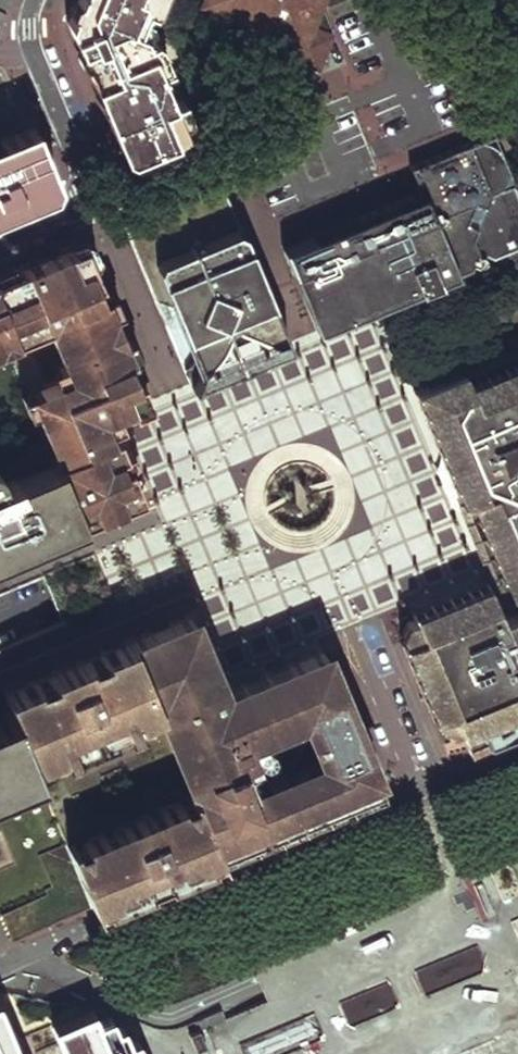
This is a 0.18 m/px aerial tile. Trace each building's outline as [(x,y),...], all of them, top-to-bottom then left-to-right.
[(83,8),(71,13),(68,23),(78,48),(119,148),(135,153),(181,135),(184,127),(139,19),(147,0),(80,0),(83,8)] [(308,28),(318,5),(320,0),(200,0),(200,1),(241,18),(227,53),(270,71),(279,51),(318,67),(330,38),(308,28)] [(31,127),(0,140),(0,206),(4,204),(47,187),(52,174),(42,150),(31,127)] [(278,250),(301,303),(314,333),(376,307),(465,269),(469,260),(472,253),(489,260),(517,247),(517,208),(496,155),(477,141),(466,144),(407,169),(417,193),(355,218),(278,250)] [(225,185),(126,222),(180,357),(189,385),(205,355),(231,344),(258,333),(289,343),(225,185)] [(77,241),(18,268),(44,329),(62,373),(22,389),(41,436),(77,521),(108,508),(137,496),(101,412),(123,403),(126,411),(145,403),(77,241)] [(44,329),(18,268),(0,275),(0,347),(44,329)] [(493,742),(517,732),(517,362),(514,351),(412,394),(438,457),(489,578),(504,611),(497,614),(481,581),(446,595),(411,610),(415,621),(407,623),(404,633),(408,643),(403,645),(422,692),(432,717),(435,716),(438,724),(451,729),(463,724),(468,735),(486,742),(492,739),(493,742)] [(41,436),(0,453),(0,553),(77,521),(41,436)] [(214,856),(380,788),(322,647),(217,690),(186,614),(125,640),(155,713),(187,791),(214,856)] [(7,709),(30,764),(155,713),(125,640),(0,692),(7,709)] [(30,764),(7,709),(0,712),(0,787),(33,773),(30,764)] [(187,791),(63,841),(64,845),(90,907),(214,856),(187,791)] [(134,1034),(115,1042),(101,1008),(55,1027),(66,1053),(143,1053),(134,1034)] [(0,1011),(0,1053),(18,1053),(0,1011)]
